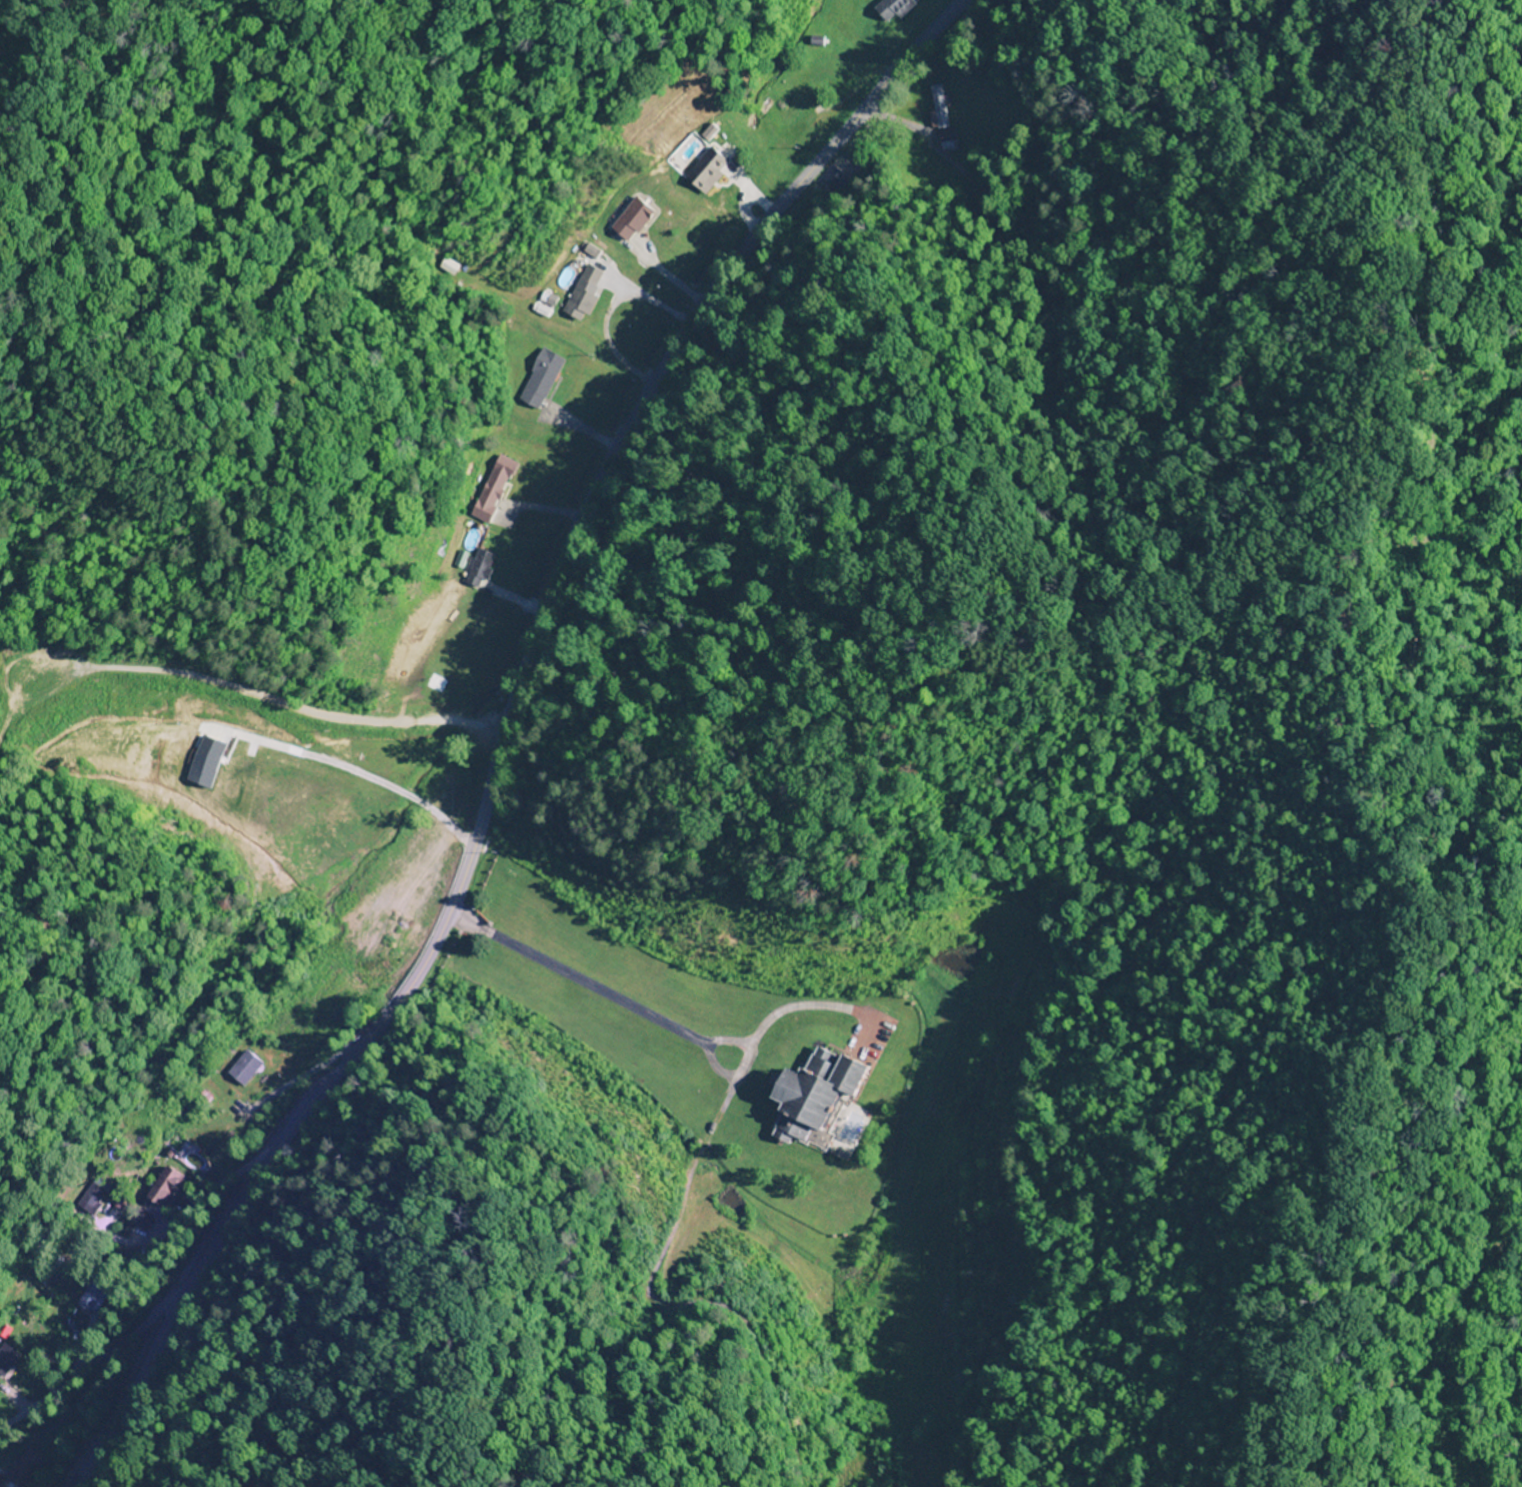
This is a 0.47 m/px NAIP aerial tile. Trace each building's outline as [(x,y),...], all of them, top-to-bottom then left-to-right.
[(890,18),(893,14),(897,18),(914,0),(884,0),(877,7),(890,18)] [(956,152),(954,128),(946,129),(942,85),(930,87),(936,154),(956,152)] [(726,163),(708,146),(680,175),(701,196),(722,175),(718,170),(726,163)] [(653,215),(635,198),(605,228),(623,245),(653,215)] [(579,325),(602,275),(581,265),(559,315),(579,325)] [(466,518),(488,525),(507,464),(486,457),(466,518)] [(459,583),(478,590),(491,555),(471,548),(459,583)] [(230,775),(237,757),(206,745),(199,763),(230,775)] [(860,1065),(809,1045),(796,1075),(775,1067),(763,1098),(779,1104),(766,1137),(785,1145),(788,1138),(822,1152),(844,1098),(847,1099),(860,1065)] [(242,1088),(261,1063),(243,1050),(224,1074),(242,1088)] [(141,1197),(162,1211),(183,1178),(163,1165),(141,1197)] [(17,1356),(0,1343),(0,1379),(1,1380),(17,1356)]
